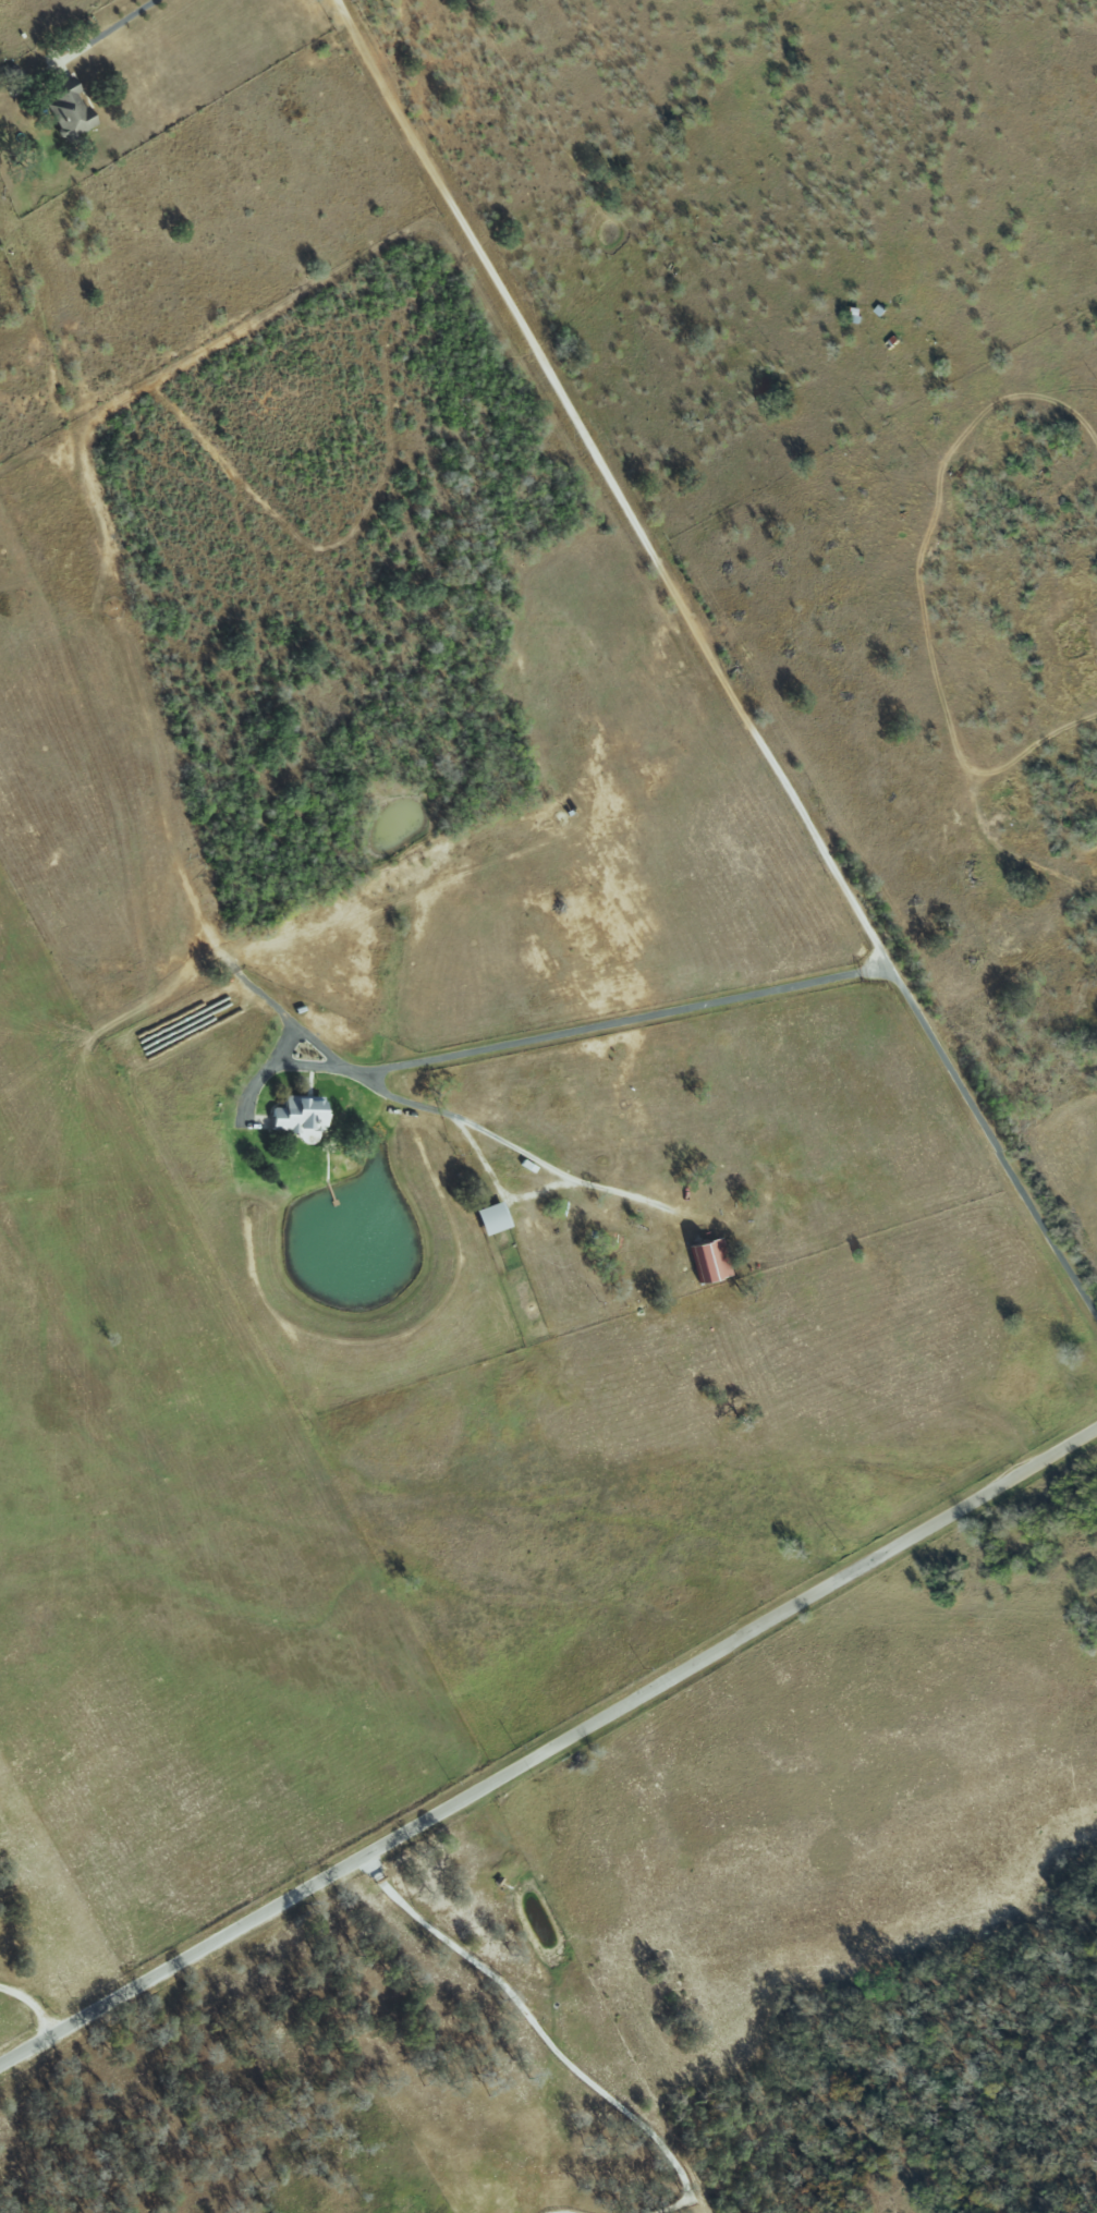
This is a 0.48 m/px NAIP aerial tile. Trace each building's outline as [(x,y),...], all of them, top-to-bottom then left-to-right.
[(264,1129),(281,1128),(282,1134),(293,1133),(292,1122),(301,1122),(302,1127),(314,1127),(313,1112),(316,1112),(315,1098),(275,1102),(275,1108),(262,1109),(264,1129)] [(469,1210),(476,1235),(502,1229),(495,1203),(469,1210)] [(687,1284),(721,1275),(711,1238),(677,1246),(687,1284)]
